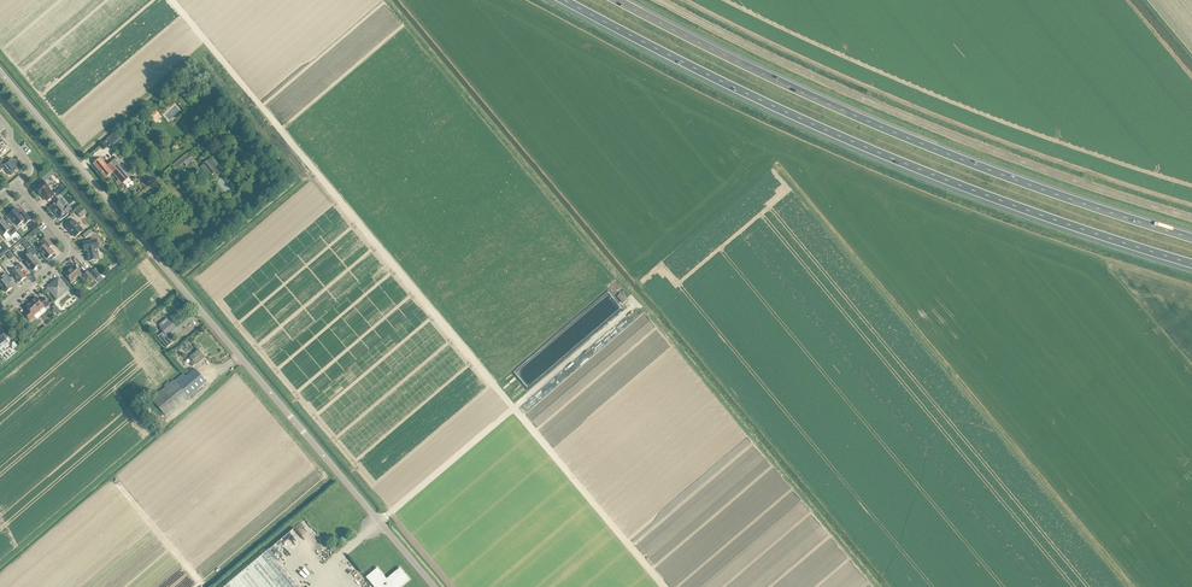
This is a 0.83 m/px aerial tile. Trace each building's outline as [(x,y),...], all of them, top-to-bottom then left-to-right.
[(115,148),(122,142),(122,141),(123,141),(119,136),(118,136),(114,133),(108,139),(115,148)] [(208,177),(210,176),(221,167),(213,157),(200,167),(208,177)] [(2,158),(0,160),(0,169),(1,170),(4,168),(11,175),(19,168),(11,158),(6,163),(2,158)] [(108,165),(101,158),(99,159),(94,164),(106,178),(113,172),(119,179),(116,182),(119,185),(123,182),(125,185),(131,180),(129,177),(132,175),(127,169),(125,171),(123,169),(121,170),(118,167),(120,165),(115,159),(108,165)] [(228,186),(233,184),(228,173),(223,175),(228,186)] [(47,201),(54,195),(49,189),(50,189),(44,182),(35,190),(41,196),(42,195),(47,201)] [(65,207),(58,200),(50,207),(54,211),(56,213),(55,213),(61,219),(69,212),(68,212),(71,209),(68,205),(65,207)] [(81,218),(87,213),(82,207),(76,212),(81,218)] [(22,215),(16,208),(8,215),(18,226),(24,221),(26,224),(31,220),(24,213),(22,215)] [(0,222),(0,232),(3,236),(7,240),(11,237),(18,231),(12,224),(8,219),(7,220),(8,220),(5,222),(4,220),(3,219),(1,221),(0,222)] [(75,237),(83,231),(74,220),(66,227),(70,232),(71,231),(72,233),(75,237)] [(85,238),(92,233),(89,230),(83,235),(85,238)] [(46,260),(54,253),(50,248),(53,245),(46,237),(41,242),(44,246),(39,250),(43,255),(46,260)] [(90,242),(83,243),(84,251),(86,250),(97,248),(97,249),(98,248),(97,240),(96,241),(95,239),(93,239),(92,239),(90,240),(90,242)] [(33,271),(40,265),(33,257),(36,254),(31,248),(27,252),(29,255),(23,260),(33,271)] [(97,261),(97,260),(99,260),(97,249),(97,248),(86,250),(88,262),(93,261),(93,262),(94,262),(95,262),(96,262),(97,261)] [(10,259),(14,256),(10,251),(6,255),(10,259)] [(19,283),(26,277),(21,271),(24,269),(20,264),(19,263),(16,266),(19,269),(13,274),(16,278),(19,283)] [(72,283),(82,274),(74,265),(64,274),(72,283)] [(96,279),(100,276),(94,270),(91,273),(96,279)] [(91,284),(95,280),(87,272),(83,275),(91,284)] [(12,288),(8,282),(11,280),(7,275),(6,273),(0,278),(0,279),(2,281),(0,283),(0,285),(6,293),(12,288)] [(57,300),(69,290),(63,283),(59,278),(47,288),(57,300)] [(622,303),(626,300),(621,293),(617,297),(622,303)] [(40,301),(36,297),(31,302),(39,312),(44,307),(45,308),(50,305),(44,298),(40,301)] [(30,321),(35,317),(34,316),(39,312),(31,302),(25,307),(29,311),(24,314),(30,321)] [(157,336),(161,340),(167,347),(168,346),(173,343),(167,336),(177,328),(170,320),(169,321),(167,318),(159,325),(161,327),(160,327),(163,331),(157,336)] [(1,331),(0,332),(0,344),(2,343),(4,346),(9,342),(7,339),(7,338),(5,336),(1,331)] [(20,349),(17,346),(14,342),(12,343),(12,348),(13,350),(14,348),(17,351),(20,349)] [(196,364),(205,357),(199,350),(187,359),(193,366),(196,364)] [(207,382),(195,368),(186,376),(183,372),(173,380),(173,379),(169,383),(167,381),(163,384),(165,386),(151,399),(162,411),(165,416),(187,397),(188,398),(207,382)] [(150,420),(157,414),(148,403),(141,408),(150,420)] [(287,553),(310,534),(305,528),(310,523),(306,518),(281,538),(283,540),(279,543),(287,553)] [(225,586),(301,586),(269,550),(225,586)] [(366,577),(374,586),(400,586),(409,579),(400,568),(387,579),(377,568),(366,577)]
